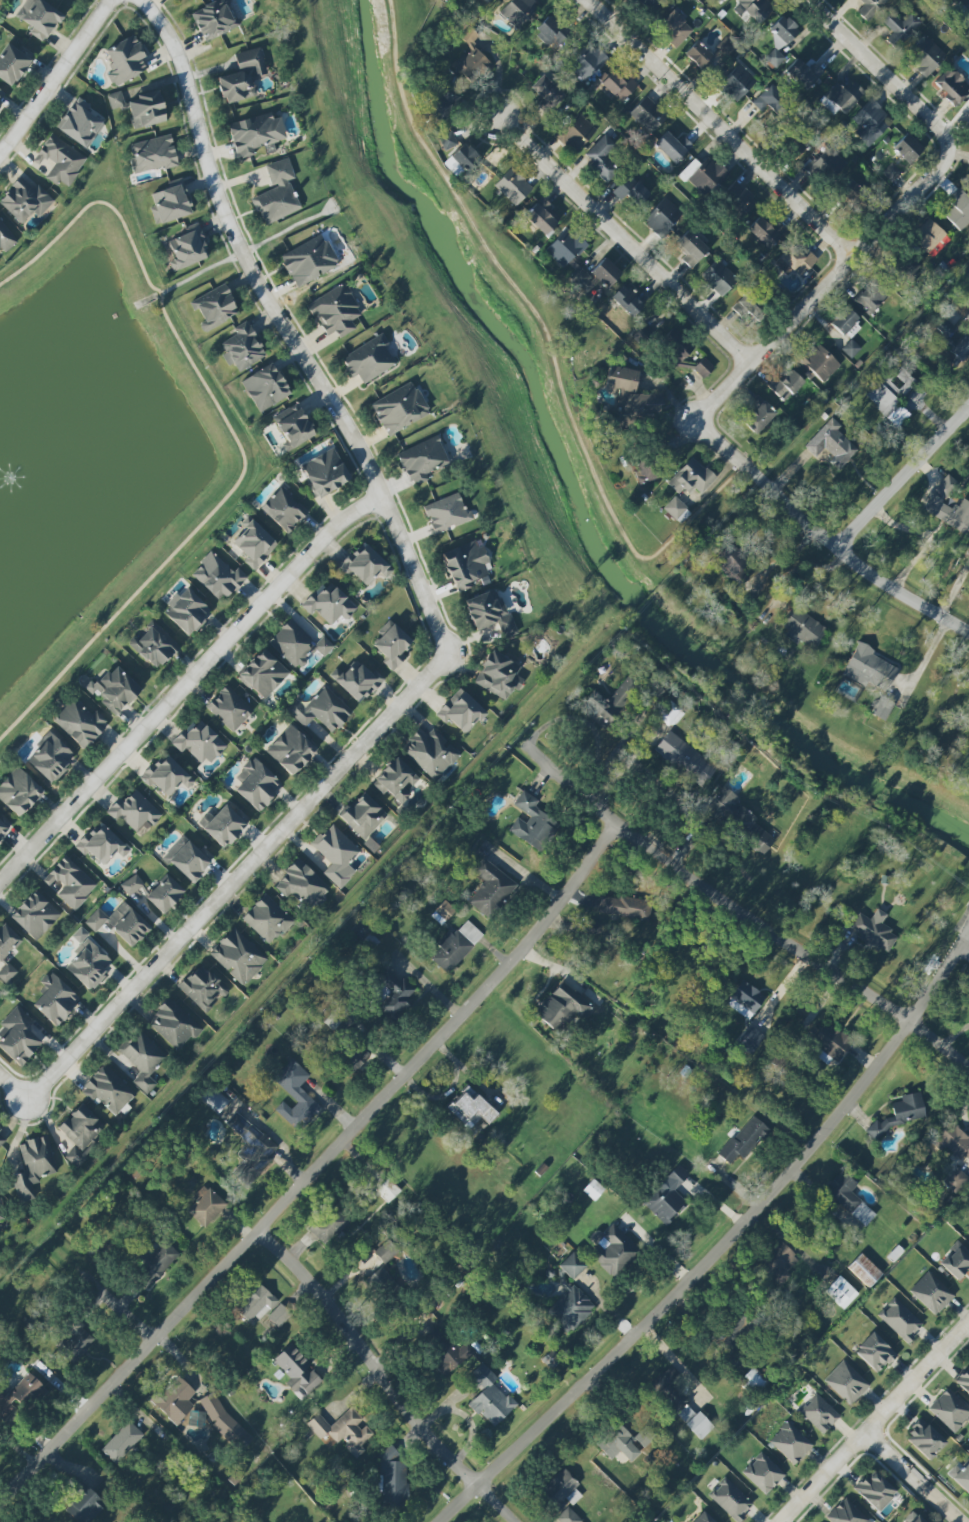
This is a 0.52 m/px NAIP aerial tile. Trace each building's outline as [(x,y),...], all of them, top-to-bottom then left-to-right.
[(32,27),(28,33),(44,43),(63,13),(41,0),(26,0),(15,17),(32,27)] [(205,42),(240,25),(227,0),(216,0),(190,13),(205,42)] [(517,29),(539,5),(534,0),(510,0),(498,13),(517,29)] [(766,0),(736,0),(733,4),(756,26),(774,7),(766,0)] [(864,5),(857,13),(868,23),(888,0),(859,0),(864,5)] [(967,34),(968,31),(968,13),(958,1),(947,12),(967,34)] [(693,30),(673,10),(656,28),(677,48),(693,30)] [(901,22),(892,11),(881,22),(892,33),(885,38),(895,49),(923,24),(912,12),(901,22)] [(533,33),(554,53),(573,33),(551,14),(533,33)] [(769,28),(775,34),(769,41),(776,47),(765,58),(775,68),(785,58),(779,52),(799,31),(782,14),(769,28)] [(926,78),(947,56),(924,34),(903,56),(926,78)] [(104,50),(114,71),(107,74),(114,87),(151,68),(134,35),(104,50)] [(716,46),(726,57),(738,46),(728,35),(716,46)] [(12,87),(33,57),(9,40),(0,53),(0,79),(12,87)] [(700,70),(713,56),(697,40),(684,53),(700,70)] [(567,65),(586,83),(608,59),(589,41),(567,65)] [(450,65),(470,86),(492,65),(472,44),(450,65)] [(234,53),(239,72),(217,77),(223,104),(255,97),(251,78),(267,74),(261,47),(234,53)] [(823,72),(813,62),(808,68),(796,58),(780,76),(789,84),(793,80),(805,91),(823,72)] [(757,82),(740,64),(717,85),(734,103),(757,82)] [(968,92),(968,85),(950,67),(933,84),(956,106),(968,92)] [(624,82),(612,71),(600,83),(621,103),(638,85),(629,77),(624,82)] [(528,88),(549,110),(564,96),(543,74),(528,88)] [(837,82),(817,100),(832,115),(838,109),(842,114),(865,93),(854,82),(844,91),(837,82)] [(776,83),(749,96),(758,115),(771,109),(774,116),(788,109),(776,83)] [(444,124),(460,93),(445,85),(429,116),(444,124)] [(133,130),(166,122),(158,89),(135,95),(136,100),(124,103),(121,91),(107,95),(111,112),(128,108),(133,130)] [(650,134),(667,116),(645,96),(629,114),(650,134)] [(868,148),(887,126),(881,121),(887,114),(870,98),(850,120),(859,128),(853,134),(868,148)] [(86,150),(106,122),(76,100),(55,128),(86,150)] [(228,124),(237,159),(254,155),(253,148),(287,140),(281,117),(272,119),(270,113),(228,124)] [(556,136),(575,154),(597,130),(578,113),(556,136)] [(792,159),(809,146),(791,124),(775,138),(792,159)] [(438,136),(444,150),(457,145),(451,131),(438,136)] [(675,164),(692,145),(682,136),(677,142),(666,131),(654,145),(675,164)] [(892,148),(908,164),(923,149),(907,133),(892,148)] [(87,158),(51,134),(33,161),(40,166),(45,157),(55,163),(45,178),(56,185),(58,181),(68,187),(87,158)] [(178,165),(171,134),(130,144),(133,158),(130,159),(134,175),(178,165)] [(605,181),(618,169),(606,156),(616,147),(605,134),(582,156),(605,181)] [(481,161),(466,143),(444,163),(460,180),(481,161)] [(845,165),(822,144),(801,166),(817,182),(827,171),(833,177),(845,165)] [(699,165),(694,159),(679,173),(702,198),(727,175),(709,156),(699,165)] [(295,178),(288,158),(265,165),(273,190),(253,196),(262,224),(300,211),(290,180),(295,178)] [(890,182),(901,172),(891,163),(881,173),(890,182)] [(532,189),(511,168),(494,185),(514,206),(532,189)] [(649,194),(630,174),(611,192),(621,203),(626,198),(635,208),(649,194)] [(54,201),(37,185),(33,189),(20,177),(0,199),(0,205),(21,224),(33,212),(39,218),(54,201)] [(869,198),(851,179),(835,194),(852,214),(869,198)] [(151,194),(155,206),(150,208),(155,225),(192,214),(182,180),(171,184),(172,187),(151,194)] [(720,197),(742,217),(757,201),(735,181),(720,197)] [(958,188),(947,199),(953,205),(943,215),(960,232),(968,222),(968,199),(958,188)] [(544,236),(557,223),(545,212),(551,206),(542,197),(524,216),(544,236)] [(660,238),(683,214),(665,197),(642,221),(660,238)] [(767,248),(779,235),(758,217),(746,230),(767,248)] [(944,235),(929,218),(909,236),(925,253),(944,235)] [(0,219),(0,249),(1,248),(4,253),(18,242),(0,219)] [(210,257),(196,222),(183,227),(185,234),(168,241),(175,259),(170,262),(174,271),(210,257)] [(587,244),(568,226),(545,251),(563,269),(587,244)] [(709,250),(688,230),(674,245),(685,255),(681,260),(691,269),(709,250)] [(323,234),(279,256),(295,288),(339,266),(323,234)] [(950,240),(945,236),(926,253),(931,258),(950,240)] [(808,251),(804,256),(791,245),(774,264),(787,275),(792,270),(801,277),(817,259),(808,251)] [(621,274),(604,257),(590,272),(607,289),(621,274)] [(721,297),(738,279),(717,259),(700,277),(721,297)] [(596,283),(577,268),(567,281),(586,296),(596,283)] [(869,316),(889,294),(872,279),(852,301),(869,316)] [(338,338),(355,329),(351,321),(362,314),(344,283),(307,304),(326,336),(335,331),(338,338)] [(610,297),(631,317),(644,304),(623,284),(610,297)] [(204,322),(200,324),(203,331),(239,315),(225,285),(189,301),(194,312),(199,310),(204,322)] [(749,289),(732,307),(748,322),(765,304),(749,289)] [(861,322),(843,303),(828,318),(846,336),(861,322)] [(935,327),(942,334),(938,337),(949,348),(954,343),(948,337),(956,329),(945,318),(935,327)] [(233,328),(237,335),(218,344),(229,365),(234,363),(238,372),(267,357),(247,321),(233,328)] [(682,360),(694,349),(675,329),(658,346),(678,368),(684,363),(682,360)] [(399,364),(382,334),(340,358),(352,379),(358,375),(363,384),(399,364)] [(964,334),(949,351),(961,361),(968,352),(968,339),(964,334)] [(861,349),(851,339),(841,349),(850,359),(861,349)] [(840,366),(818,343),(799,361),(822,384),(840,366)] [(714,368),(703,357),(692,369),(703,379),(714,368)] [(290,396),(274,363),(241,379),(257,412),(290,396)] [(897,428),(910,414),(897,402),(916,382),(897,364),(890,371),(904,384),(899,389),(884,376),(864,397),(897,428)] [(638,371),(609,366),(605,387),(620,390),(616,410),(659,417),(663,397),(634,392),(638,371)] [(775,376),(766,385),(783,402),(804,383),(792,370),(780,381),(775,376)] [(387,436),(430,414),(413,382),(370,404),(387,436)] [(748,404),(754,409),(742,422),(755,435),(776,413),(757,394),(748,404)] [(287,452),(315,434),(297,404),(273,419),(287,442),(282,444),(287,452)] [(815,458),(824,448),(834,457),(829,462),(838,470),(858,450),(837,430),(840,426),(831,417),(804,447),(815,458)] [(396,453),(411,486),(429,479),(426,473),(449,463),(437,436),(396,453)] [(299,466),(316,499),(351,480),(333,448),(299,466)] [(635,472),(638,484),(657,479),(652,457),(637,461),(640,471),(635,472)] [(679,494),(682,489),(690,495),(695,489),(703,495),(717,477),(689,457),(668,485),(679,494)] [(934,489),(943,499),(958,485),(949,474),(934,489)] [(260,507),(286,534),(308,513),(282,486),(260,507)] [(434,534),(474,519),(470,507),(464,510),(458,493),(423,506),(434,534)] [(953,506),(927,494),(919,510),(967,534),(968,530),(968,502),(958,496),(953,506)] [(691,512),(674,497),(663,509),(680,524),(691,512)] [(247,557),(244,561),(253,570),(278,545),(253,520),(231,542),(247,557)] [(441,552),(455,593),(473,587),(470,581),(488,575),(484,564),(488,563),(481,539),(441,552)] [(366,588),(379,573),(386,579),(394,570),(362,541),(340,566),(366,588)] [(714,558),(737,587),(748,578),(741,569),(748,563),(732,543),(714,558)] [(233,572),(212,551),(190,573),(221,603),(247,577),(237,567),(233,572)] [(311,615),(315,611),(331,626),(341,615),(346,620),(357,608),(327,579),(301,606),(311,615)] [(164,613),(188,636),(205,619),(203,617),(210,610),(185,586),(168,605),(170,607),(164,613)] [(503,639),(517,634),(499,587),(464,601),(475,631),(497,623),(503,639)] [(786,635),(811,652),(828,629),(794,605),(780,624),(789,631),(786,635)] [(267,643),(298,670),(316,650),(324,657),(334,646),(323,636),(316,643),(289,618),(267,643)] [(412,641),(389,620),(377,632),(381,636),(373,645),(387,659),(383,663),(392,672),(406,657),(401,653),(412,641)] [(137,639),(134,636),(128,643),(157,670),(179,646),(153,622),(137,639)] [(842,678),(886,695),(897,666),(873,657),(876,649),(856,641),(842,678)] [(290,672),(263,648),(238,676),(264,700),(290,672)] [(524,680),(516,675),(521,667),(491,650),(472,682),(505,701),(512,688),(517,691),(524,680)] [(384,679),(375,670),(371,674),(356,660),(343,674),(337,668),(329,675),(360,705),(384,679)] [(141,690),(116,665),(96,685),(91,680),(85,687),(114,716),(141,690)] [(607,701),(594,690),(579,708),(605,731),(641,689),(627,677),(607,701)] [(234,732),(254,710),(226,685),(206,707),(234,732)] [(304,707),(295,699),(285,710),(305,728),(315,717),(332,733),(352,712),(324,686),(304,707)] [(486,713),(459,688),(435,714),(445,723),(448,719),(465,735),(486,713)] [(894,704),(881,697),(872,715),(885,722),(894,704)] [(91,714),(73,698),(52,721),(85,750),(109,723),(95,710),(91,714)] [(674,728),(684,710),(668,700),(657,718),(674,728)] [(226,745),(201,720),(194,727),(190,723),(171,743),(181,753),(185,749),(204,767),(226,745)] [(291,776),(317,750),(291,724),(265,751),(291,776)] [(448,743),(432,729),(425,737),(418,730),(401,749),(434,781),(460,755),(448,743)] [(702,787),(717,768),(669,730),(654,750),(702,787)] [(51,784),(76,756),(50,732),(25,760),(51,784)] [(195,781),(164,752),(141,777),(150,787),(153,784),(168,798),(181,784),(187,790),(195,781)] [(259,813),(276,795),(273,792),(282,783),(253,757),(235,777),(241,783),(234,790),(259,813)] [(418,778),(397,757),(371,783),(383,795),(387,791),(403,807),(413,797),(406,790),(418,778)] [(19,766),(0,784),(0,800),(17,818),(44,793),(19,766)] [(146,821),(152,826),(162,815),(133,787),(108,814),(117,823),(121,818),(135,833),(146,821)] [(775,841),(754,822),(757,819),(723,788),(701,813),(717,827),(723,820),(762,855),(775,841)] [(508,831),(539,851),(557,822),(534,808),(539,800),(522,790),(511,808),(519,813),(508,831)] [(388,815),(363,792),(340,817),(364,840),(388,815)] [(224,849),(248,822),(226,802),(213,816),(208,812),(197,824),(224,849)] [(2,816),(0,818),(0,839),(12,826),(2,816)] [(122,858),(130,850),(100,821),(75,846),(86,857),(90,853),(103,866),(117,852),(122,858)] [(340,889),(356,872),(348,864),(361,850),(331,823),(311,845),(331,864),(322,873),(340,889)] [(163,857),(191,883),(212,861),(184,835),(163,857)] [(363,843),(373,853),(379,847),(368,837),(363,843)] [(97,885),(65,856),(43,879),(50,886),(56,880),(64,887),(57,895),(74,911),(97,885)] [(488,918),(515,882),(482,858),(472,872),(484,881),(467,903),(488,918)] [(273,886),(287,899),(291,894),(311,912),(332,889),(297,859),(273,886)] [(185,892),(167,874),(145,897),(163,915),(185,892)] [(120,885),(129,897),(143,887),(135,875),(120,885)] [(61,914),(35,890),(9,917),(36,942),(61,914)] [(270,945),(294,921),(265,894),(242,919),(270,945)] [(647,921),(651,901),(620,896),(619,899),(600,896),(598,913),(647,921)] [(95,933),(105,922),(132,947),(151,927),(123,901),(108,917),(98,908),(84,923),(95,933)] [(870,919),(858,912),(847,933),(887,955),(898,935),(881,925),(887,914),(876,909),(870,919)] [(436,944),(441,948),(431,959),(447,975),(484,935),(467,920),(453,935),(448,930),(436,944)] [(369,951),(379,943),(361,921),(351,929),(369,951)] [(3,923),(0,926),(0,963),(1,963),(22,940),(3,923)] [(64,967),(89,992),(107,974),(103,970),(113,960),(80,927),(72,936),(83,947),(64,967)] [(243,986),(268,960),(234,927),(209,953),(243,986)] [(17,972),(7,962),(0,969),(0,979),(6,984),(17,972)] [(203,1013),(230,987),(212,968),(208,972),(201,964),(178,986),(203,1013)] [(414,992),(390,968),(366,992),(394,1019),(411,1002),(407,998),(414,992)] [(81,999),(50,971),(40,982),(46,988),(31,1004),(56,1026),(81,999)] [(561,981),(533,1014),(557,1034),(573,1015),(581,1022),(592,1007),(561,981)] [(726,1005),(750,1020),(765,996),(741,981),(726,1005)] [(147,1023),(179,1052),(202,1027),(170,998),(147,1023)] [(17,1006),(0,1023),(0,1024),(6,1030),(0,1036),(0,1049),(19,1067),(42,1043),(28,1030),(35,1023),(17,1006)] [(328,1030),(353,1030),(353,1010),(328,1010),(328,1030)] [(838,1062),(853,1041),(825,1022),(810,1043),(838,1062)] [(765,1034),(747,1025),(736,1046),(753,1055),(765,1034)] [(167,1056),(138,1029),(118,1051),(141,1072),(132,1082),(146,1095),(157,1083),(149,1076),(167,1056)] [(357,1074),(370,1053),(355,1044),(342,1065),(357,1074)] [(321,1107),(299,1087),(310,1076),(292,1059),(272,1079),(297,1103),(291,1109),(283,1101),(275,1110),(298,1132),(321,1107)] [(114,1118),(136,1094),(104,1064),(82,1088),(114,1118)] [(498,1115),(468,1086),(446,1108),(469,1130),(481,1118),(489,1125),(498,1115)] [(226,1101),(217,1092),(206,1104),(216,1113),(226,1101)] [(926,1120),(921,1092),(900,1096),(901,1101),(891,1103),(894,1119),(868,1124),(869,1131),(926,1120)] [(57,1129),(75,1146),(65,1157),(75,1166),(109,1130),(81,1104),(57,1129)] [(225,1125),(247,1141),(236,1155),(242,1160),(232,1174),(250,1187),(280,1145),(234,1113),(225,1125)] [(719,1153),(735,1168),(769,1131),(753,1116),(719,1153)] [(959,1159),(963,1155),(968,1161),(968,1139),(950,1121),(931,1141),(941,1150),(945,1146),(959,1159)] [(57,1174),(47,1136),(18,1143),(26,1172),(11,1176),(19,1203),(35,1199),(31,1182),(57,1174)] [(664,1225),(686,1202),(674,1190),(689,1175),(678,1164),(641,1202),(664,1225)] [(943,1182),(954,1193),(968,1179),(957,1167),(943,1182)] [(875,1215),(851,1192),(857,1184),(842,1170),(824,1190),(864,1227),(875,1215)] [(376,1191),(389,1203),(400,1191),(387,1179),(376,1191)] [(604,1190),(593,1179),(582,1190),(594,1201),(604,1190)] [(187,1211),(204,1228),(226,1205),(205,1185),(195,1195),(199,1199),(187,1211)] [(308,1227),(324,1245),(349,1222),(332,1204),(308,1227)] [(612,1278),(640,1251),(613,1223),(601,1234),(597,1230),(589,1238),(598,1247),(590,1255),(612,1278)] [(149,1288),(180,1254),(161,1237),(130,1272),(149,1288)] [(373,1252),(384,1264),(399,1250),(388,1238),(373,1252)] [(780,1286),(800,1257),(776,1240),(756,1269),(780,1286)] [(957,1281),(967,1270),(968,1272),(968,1253),(957,1242),(938,1263),(957,1281)] [(558,1266),(572,1280),(586,1265),(572,1252),(558,1266)] [(847,1268),(869,1288),(882,1274),(861,1253),(847,1268)] [(372,1288),(389,1288),(389,1272),(372,1271),(372,1288)] [(954,1296),(928,1271),(909,1290),(935,1315),(954,1296)] [(858,1294),(839,1276),(824,1291),(843,1309),(858,1294)] [(248,1322),(255,1315),(260,1320),(278,1300),(257,1281),(233,1308),(248,1322)] [(545,1311),(567,1335),(596,1308),(574,1284),(545,1311)] [(923,1324),(894,1297),(877,1316),(907,1343),(923,1324)] [(267,1317),(278,1328),(291,1314),(280,1303),(267,1317)] [(736,1358),(738,1317),(722,1316),(720,1357),(736,1358)] [(72,1335),(61,1346),(76,1360),(96,1339),(73,1317),(63,1327),(72,1335)] [(854,1352),(878,1374),(896,1354),(872,1332),(854,1352)] [(448,1378),(473,1349),(465,1342),(460,1347),(447,1335),(426,1358),(448,1378)] [(272,1360),(290,1379),(285,1384),(301,1401),(322,1382),(308,1367),(311,1364),(291,1343),(272,1360)] [(850,1406),(870,1385),(843,1360),(824,1380),(850,1406)] [(494,1427),(516,1406),(494,1382),(498,1378),(483,1363),(464,1381),(478,1395),(467,1405),(477,1416),(480,1413),(494,1427)] [(699,1441),(714,1428),(699,1411),(695,1414),(685,1403),(689,1400),(675,1384),(681,1378),(670,1366),(649,1384),(699,1441)] [(968,1395),(968,1367),(955,1382),(968,1395)] [(0,1394),(0,1416),(5,1420),(18,1405),(20,1407),(29,1397),(37,1403),(48,1390),(28,1372),(5,1398),(0,1394)] [(194,1406),(188,1401),(196,1393),(176,1374),(150,1401),(176,1426),(194,1406)] [(968,1416),(968,1409),(946,1388),(928,1409),(954,1433),(968,1416)] [(199,1399),(228,1449),(244,1439),(216,1390),(199,1399)] [(840,1416),(816,1393),(798,1411),(823,1434),(840,1416)] [(329,1426),(319,1413),(306,1423),(320,1440),(328,1433),(336,1444),(341,1440),(356,1459),(365,1451),(360,1445),(373,1434),(363,1423),(364,1422),(352,1407),(329,1426)] [(205,1414),(198,1413),(198,1417),(190,1416),(189,1425),(203,1427),(205,1414)] [(929,1461),(946,1442),(921,1419),(904,1438),(929,1461)] [(116,1464),(144,1435),(129,1420),(101,1450),(116,1464)] [(813,1445),(788,1421),(769,1441),(794,1465),(813,1445)] [(596,1445),(610,1461),(620,1452),(630,1462),(640,1453),(632,1445),(636,1441),(619,1423),(596,1445)] [(408,1504),(407,1461),(395,1461),(395,1450),(379,1450),(379,1504),(408,1504)] [(785,1475),(760,1452),(741,1472),(766,1495),(785,1475)] [(968,1496),(968,1459),(951,1478),(968,1496)] [(558,1510),(567,1500),(573,1505),(582,1495),(575,1489),(580,1484),(562,1468),(539,1493),(558,1510)] [(878,1512),(897,1492),(872,1469),(854,1489),(878,1512)] [(754,1504),(725,1478),(708,1496),(736,1521),(738,1521),(754,1504)] [(83,1483),(61,1507),(77,1521),(90,1521),(106,1504),(83,1483)] [(870,1521),(844,1498),(826,1517),(831,1521),(869,1521),(870,1521)] [(568,1506),(556,1518),(560,1521),(580,1521),(581,1521),(568,1506)] [(704,1511),(693,1521),(714,1521),(704,1511)]
